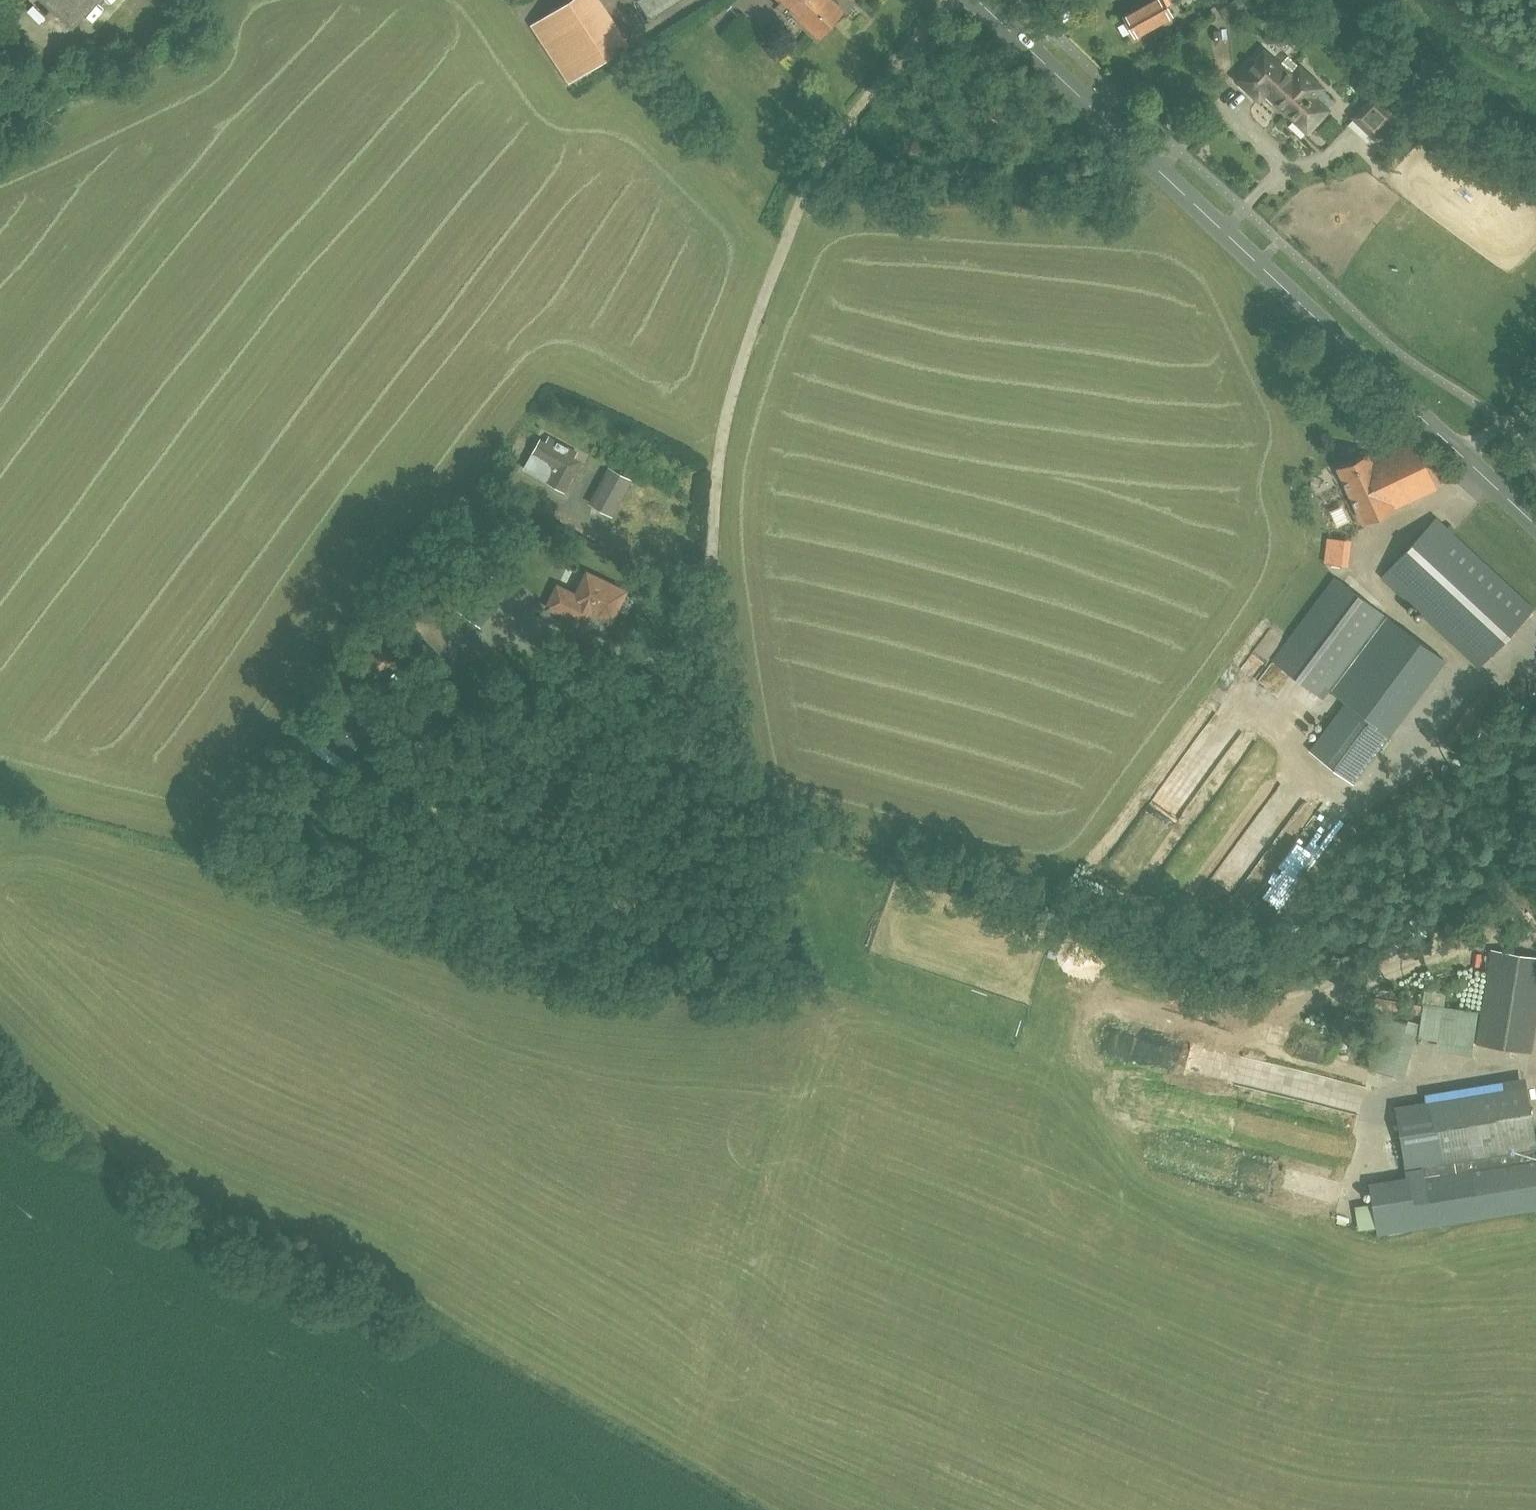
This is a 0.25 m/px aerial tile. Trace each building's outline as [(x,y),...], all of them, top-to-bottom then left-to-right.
[(73,27),(98,0),(43,0),(73,27)] [(599,0),(570,0),(531,26),(570,84),(629,45),(599,0)] [(651,18),(678,0),(639,0),(651,18)] [(844,11),(833,0),(781,0),(820,36),(844,11)] [(1173,15),(1164,0),(1150,0),(1123,15),(1135,36),(1173,15)] [(1307,132),(1328,110),(1314,96),(1322,87),(1300,66),(1292,75),(1265,50),(1237,79),(1259,100),(1266,93),(1307,132)] [(1394,114),(1373,94),(1353,116),(1374,135),(1394,114)] [(1368,454),(1339,468),(1365,523),(1436,488),(1410,435),(1369,455),(1368,454)] [(564,452),(544,442),(537,454),(560,467),(551,483),(567,491),(582,463),(577,460),(580,453),(567,446),(564,452)] [(616,474),(611,483),(625,491),(630,482),(616,474)] [(1479,666),(1534,608),(1436,517),(1382,576),(1479,666)] [(559,587),(558,587),(549,605),(585,623),(591,610),(612,619),(626,591),(587,572),(575,598),(557,590),(559,587)] [(1304,684),(1366,601),(1334,576),(1271,661),(1304,684)] [(1344,775),(1380,729),(1389,736),(1446,660),(1385,615),(1329,692),(1344,703),(1309,751),(1344,775)] [(1266,659),(1286,631),(1277,624),(1256,652),(1266,659)] [(371,725),(341,705),(317,740),(348,760),(371,725)] [(1494,1049),(1494,1050),(1531,1055),(1535,1025),(1535,962),(1494,954),(1480,1047),(1494,1049)] [(1479,1011),(1424,1003),(1419,1037),(1439,1040),(1437,1050),(1473,1055),(1474,1045),(1479,1014),(1479,1011)] [(1404,1076),(1418,1023),(1398,1018),(1374,1012),(1361,1065),(1384,1071),(1404,1076)] [(1535,1208),(1535,1139),(1528,1085),(1427,1100),(1436,1162),(1414,1165),(1416,1175),(1369,1182),(1377,1233),(1535,1208)]
